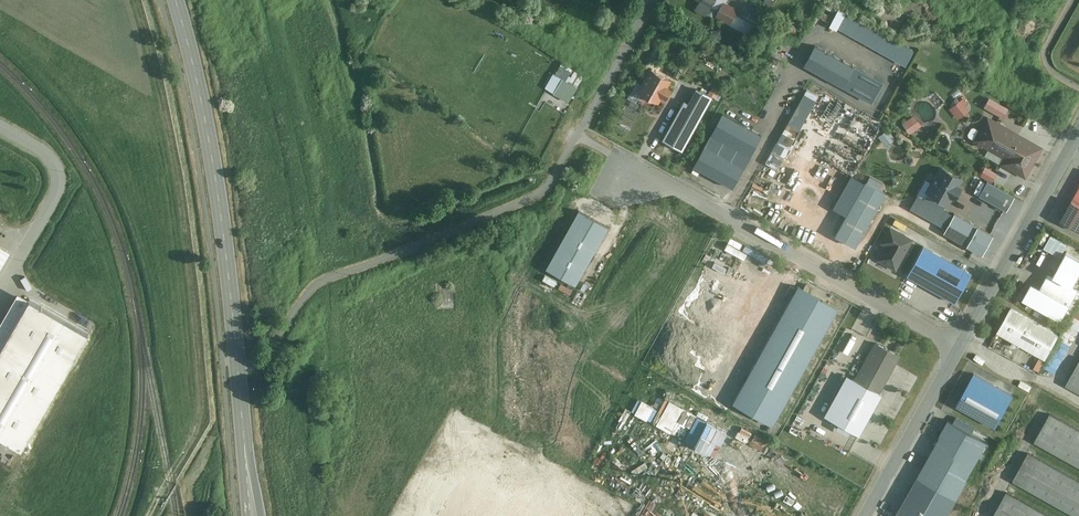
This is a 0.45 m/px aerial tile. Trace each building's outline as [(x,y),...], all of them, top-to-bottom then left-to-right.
[(714,10),(719,0),(694,0),(714,10)] [(742,11),(728,3),(719,19),(733,27),(742,11)] [(803,66),(842,87),(853,67),(814,46),(803,66)] [(853,67),(842,87),(871,103),(883,82),(853,66),(853,67)] [(651,69),(639,92),(657,102),(661,95),(666,97),(670,90),(665,87),(669,80),(651,69)] [(585,91),(560,73),(548,91),(572,108),(585,91)] [(684,100),(662,140),(682,151),(712,96),(700,89),(692,104),(684,100)] [(972,109),(963,96),(949,106),(959,119),(972,109)] [(989,97),(985,108),(1006,115),(1010,104),(989,97)] [(801,128),(812,108),(800,101),(789,121),(801,128)] [(852,105),(844,119),(850,122),(857,108),(852,105)] [(709,138),(693,166),(732,187),(761,135),(722,113),(712,133),(722,139),(720,144),(709,138)] [(916,114),(907,120),(915,131),(923,125),(916,114)] [(1045,148),(990,117),(975,144),(1005,161),(1002,165),(1028,179),(1045,148)] [(890,128),(880,135),(887,145),(897,138),(890,128)] [(986,165),(982,174),(994,181),(999,171),(986,165)] [(932,184),(928,192),(947,202),(951,195),(957,186),(961,178),(941,168),(937,175),(934,176),(931,181),(932,183),(932,184)] [(851,175),(833,208),(846,215),(835,235),(854,246),(885,192),(879,189),(866,182),(865,181),(864,182),(851,175)] [(987,180),(979,195),(1003,208),(1003,209),(1006,210),(1014,196),(987,180)] [(1059,219),(1078,229),(1078,185),(1059,219)] [(917,195),(910,208),(945,228),(953,215),(943,210),(940,208),(924,199),(917,195)] [(579,210),(546,268),(575,284),(608,226),(579,210)] [(945,228),(943,232),(982,254),(993,234),(954,213),(953,215),(945,228)] [(886,244),(878,259),(895,268),(911,239),(890,227),(882,242),(886,244)] [(1061,256),(1068,244),(1050,234),(1043,246),(1061,256)] [(880,242),(872,254),(877,257),(885,245),(880,242)] [(974,275),(928,250),(912,281),(958,305),(974,275)] [(1023,298),(1061,320),(1067,323),(1078,301),(1078,291),(1078,290),(1072,287),(1073,286),(1078,275),(1078,258),(1067,251),(1054,275),(1053,276),(1048,273),(1040,287),(1031,284),(1023,298)] [(798,286),(733,403),(772,425),(837,308),(798,286)] [(91,333),(24,293),(0,332),(0,436),(21,449),(91,333)] [(1011,308),(997,332),(1045,359),(1059,335),(1011,308)] [(1067,334),(1078,340),(1078,338),(1078,310),(1067,334)] [(843,339),(847,341),(845,344),(841,342),(836,350),(848,356),(855,341),(845,336),(843,339)] [(857,437),(899,358),(873,344),(853,380),(846,376),(823,418),(857,437)] [(1067,387),(1078,394),(1078,365),(1067,387)] [(974,374),(970,381),(1009,403),(1013,396),(974,374)] [(970,381),(957,405),(996,427),(1009,403),(970,381)] [(620,421),(625,424),(632,410),(627,407),(620,421)] [(1050,411),(1033,442),(1078,468),(1078,427),(1050,411)] [(894,515),(945,515),(986,444),(947,421),(894,515)] [(1030,454),(1012,484),(1068,515),(1078,515),(1078,482),(1030,454)] [(683,457),(680,463),(696,469),(698,462),(683,457)] [(1005,492),(992,515),(1048,515),(1005,492)]
